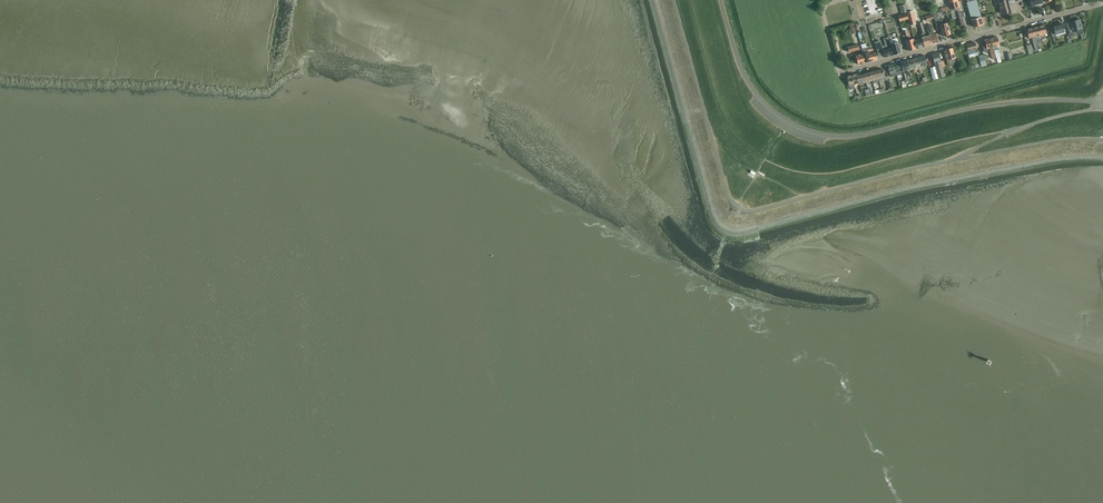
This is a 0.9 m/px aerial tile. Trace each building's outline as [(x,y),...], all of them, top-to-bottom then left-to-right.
[(958,0),(948,0),(950,9),(960,7),(958,0)] [(981,17),(977,0),(975,0),(967,2),(971,20),(981,17)] [(996,4),(999,3),(1002,14),(1009,12),(1009,13),(1006,0),(995,0),(996,4)] [(1009,13),(1016,12),(1013,1),(1018,0),(1006,0),(1009,13)] [(959,9),(955,11),(951,12),(953,19),(956,18),(958,26),(964,25),(961,11),(960,11),(959,9)] [(913,11),(907,12),(909,17),(910,23),(911,25),(916,24),(915,21),(914,16),(913,11)] [(981,17),(971,20),(973,27),(983,24),(986,24),(984,17),(981,17)] [(1080,19),(1069,22),(1071,29),(1068,30),(1069,34),(1067,34),(1068,37),(1071,36),(1070,33),(1073,33),(1072,31),(1077,30),(1078,33),(1083,32),(1080,19)] [(932,45),(929,35),(926,36),(925,32),(922,22),(918,23),(922,37),(925,47),(932,45)] [(936,23),(937,30),(941,29),(943,36),(951,34),(948,23),(940,25),(939,22),(936,23)] [(1052,37),(1056,36),(1056,34),(1065,32),(1062,24),(1053,26),(1050,27),(1052,37)] [(1041,35),(1042,39),(1042,41),(1043,41),(1043,43),(1046,42),(1044,38),(1045,37),(1044,34),(1047,34),(1045,25),(1039,26),(1041,35)] [(927,27),(930,35),(929,35),(932,45),(939,43),(936,33),(933,34),(932,33),(933,32),(931,26),(927,27)] [(1041,35),(1039,26),(1033,28),(1036,40),(1042,39),(1041,35)] [(1038,48),(1036,40),(1033,28),(1027,29),(1029,38),(1032,38),(1035,48),(1038,48)] [(922,37),(919,38),(914,40),(917,49),(925,47),(922,37)] [(991,39),(997,58),(1001,57),(999,49),(997,50),(996,46),(1000,46),(998,37),(991,39)] [(917,49),(914,40),(914,39),(906,41),(909,51),(917,49)] [(988,51),(987,49),(991,48),(991,50),(991,51),(993,59),(997,58),(991,39),(985,40),(986,42),(982,43),(985,52),(988,51)] [(894,55),(902,53),(899,42),(892,44),(894,55)] [(967,45),(966,45),(967,51),(968,55),(978,52),(975,43),(967,45)] [(850,52),(858,50),(859,55),(856,55),(858,65),(866,63),(863,53),(863,54),(862,49),(860,50),(858,44),(848,47),(850,52)] [(882,46),(876,48),(879,57),(884,55),(885,57),(893,55),(891,44),(890,44),(882,46)] [(868,52),(871,61),(877,59),(876,52),(872,53),(872,51),(872,50),(871,47),(867,48),(868,52)] [(868,52),(867,48),(862,49),(863,54),(863,53),(866,63),(871,61),(868,52)] [(948,63),(956,61),(952,48),(946,50),(944,51),(948,63)] [(943,69),(942,66),(941,62),(938,52),(932,54),(935,63),(936,67),(939,78),(945,76),(943,69)] [(925,55),(919,57),(921,66),(928,65),(925,55)] [(923,73),(919,57),(913,59),(917,72),(916,68),(919,67),(920,74),(923,73)] [(913,59),(907,60),(910,71),(911,71),(911,69),(913,69),(914,73),(917,72),(913,59)] [(910,71),(907,60),(901,62),(904,72),(908,70),(908,71),(910,71)] [(894,64),(897,75),(902,74),(901,71),(902,71),(900,62),(894,64)] [(897,75),(894,64),(888,66),(891,74),(892,77),(897,75)] [(936,67),(931,68),(934,79),(939,78),(936,67)] [(883,69),(877,71),(879,79),(880,82),(886,80),(886,77),(883,69)] [(870,72),(873,81),(879,79),(877,71),(870,72)] [(870,72),(864,74),(866,83),(873,81),(870,72)] [(857,76),(860,84),(866,83),(864,74),(858,76),(857,76)] [(852,75),(847,76),(849,86),(851,90),(856,88),(854,84),(852,75)]
